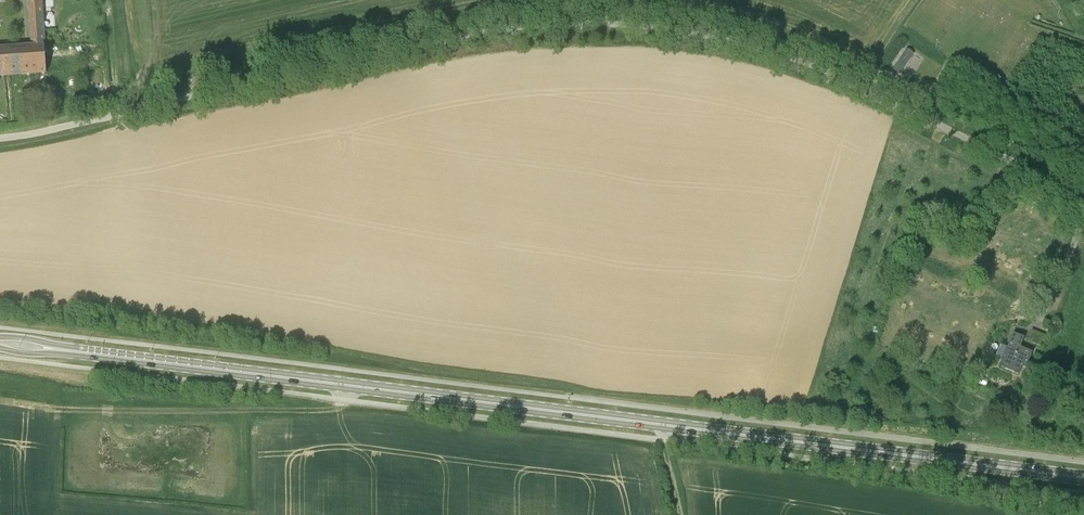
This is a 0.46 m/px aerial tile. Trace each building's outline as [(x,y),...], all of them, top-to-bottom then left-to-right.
[(44,48),(46,48),(42,0),(28,0),(32,47),(0,49),(0,76),(46,73),(44,48)] [(913,55),(906,50),(893,69),(900,74),(913,55)] [(1024,338),(1013,334),(1002,357),(1004,358),(1000,367),(1018,374),(1022,368),(1025,369),(1032,353),(1026,351),(1026,350),(1020,347),(1024,338)]
